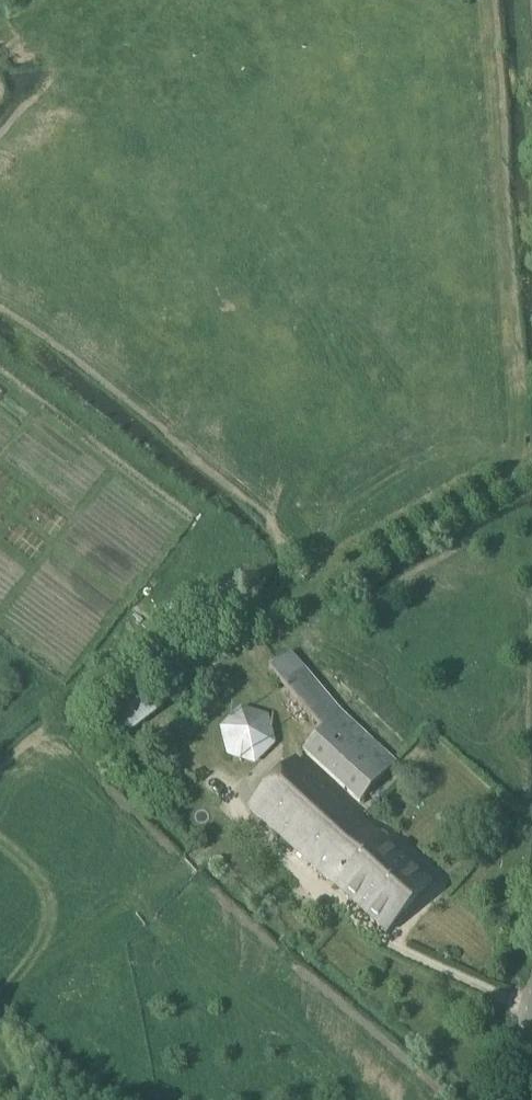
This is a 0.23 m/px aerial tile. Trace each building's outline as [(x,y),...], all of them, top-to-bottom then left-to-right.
[(322,732),(304,751),(361,803),(381,780),(381,779),(396,762),(341,711),(291,652),(270,670),(322,732)] [(137,687),(92,720),(111,746),(156,713),(137,687)] [(265,747),(265,746),(264,738),(260,731),(253,726),(245,724),(237,725),(232,726),(228,729),(225,733),(223,738),(221,746),(222,753),(227,760),(234,766),(242,768),(249,767),(254,765),(258,762),(262,758),(264,754),(265,747)] [(433,885),(296,761),(251,809),(388,934),(433,885)]
